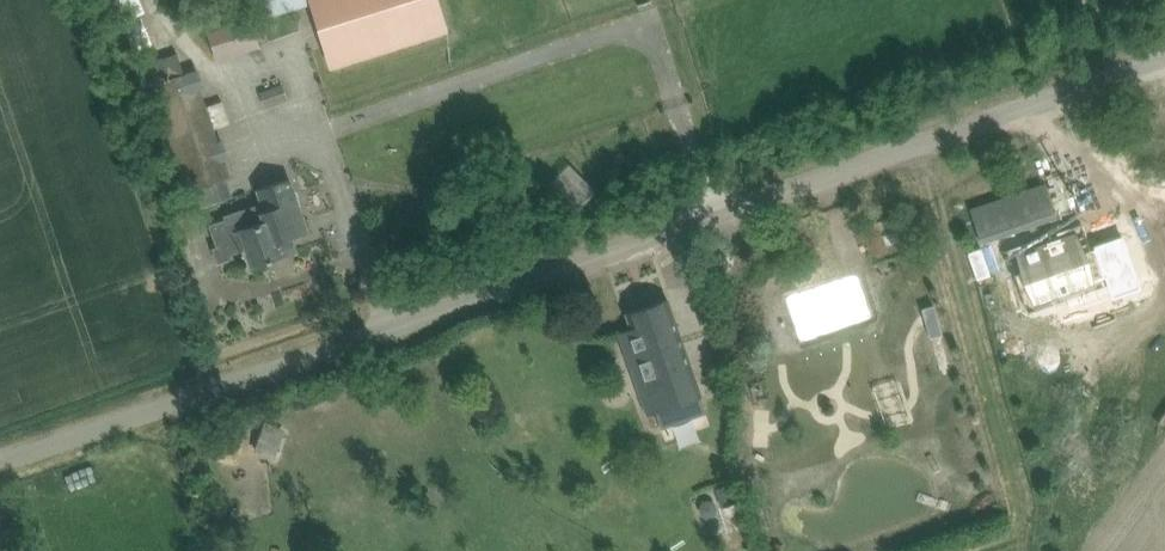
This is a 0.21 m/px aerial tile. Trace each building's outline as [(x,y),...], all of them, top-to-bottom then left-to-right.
[(249,18),(251,23),(312,3),(311,0),(243,0),(249,18)] [(333,63),(447,24),(438,0),(311,0),(333,63)] [(156,86),(186,75),(178,52),(141,65),(149,86),(155,84),(156,86)] [(190,74),(186,75),(156,86),(193,190),(232,176),(199,86),(194,88),(190,74)] [(260,92),(265,106),(288,98),(283,83),(260,92)] [(622,167),(614,161),(613,161),(603,178),(612,183),(622,167)] [(522,177),(520,191),(539,194),(541,180),(522,177)] [(291,235),(308,229),(289,178),(258,189),(264,205),(209,224),(217,245),(213,247),(218,263),(234,257),(232,252),(247,247),(253,264),(296,250),(291,235)] [(1057,215),(1046,181),(970,207),(981,240),(1057,215)] [(407,223),(414,241),(429,236),(423,218),(407,223)] [(1099,240),(1100,243),(1083,249),(1077,230),(1017,251),(1034,299),(1106,273),(1114,293),(1141,283),(1123,231),(1099,240)] [(799,310),(812,351),(880,329),(867,288),(799,310)] [(634,329),(617,334),(646,414),(658,411),(666,432),(711,415),(676,320),(668,297),(628,311),(634,329)] [(275,457),(282,438),(262,430),(255,449),(275,457)] [(733,481),(715,487),(722,506),(739,500),(733,481)]
